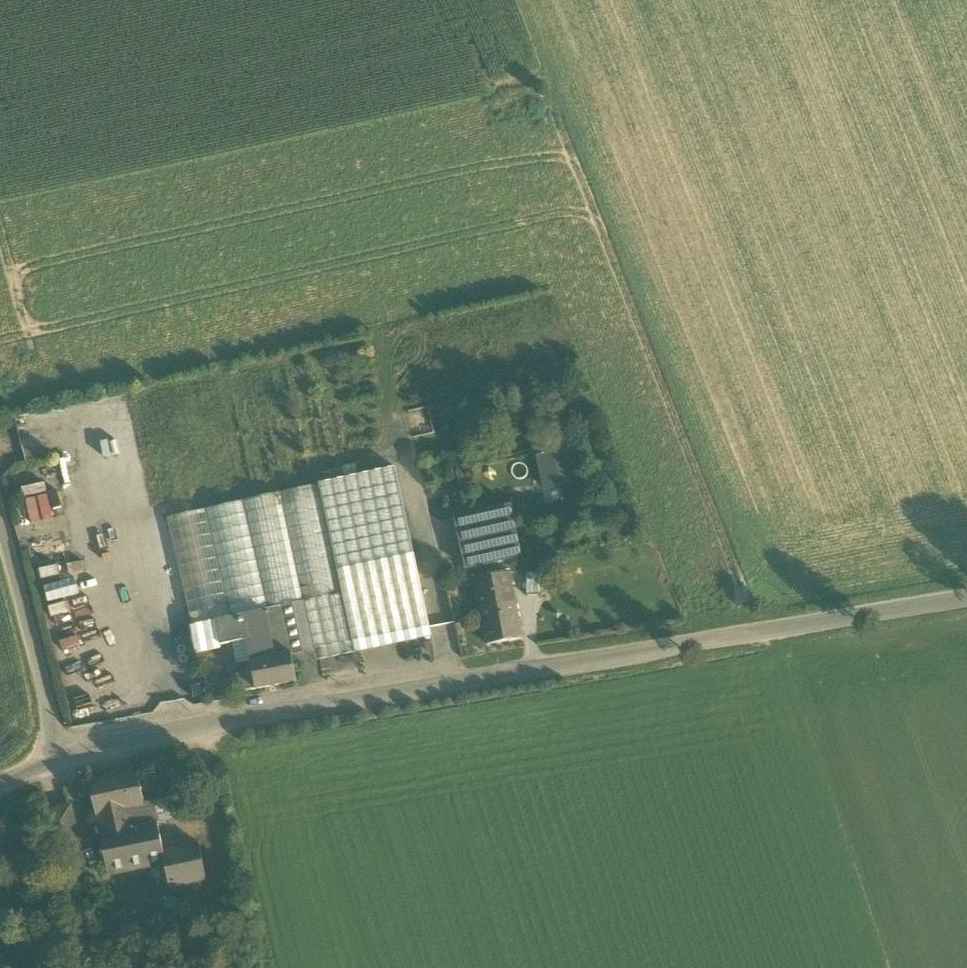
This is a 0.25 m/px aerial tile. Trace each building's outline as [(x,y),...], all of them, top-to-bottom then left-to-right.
[(428,429),(423,407),(409,411),(414,433),(428,429)] [(538,456),(545,489),(577,482),(570,449),(538,456)] [(313,649),(317,660),(432,636),(395,467),(280,493),(279,490),(276,490),(277,493),(167,518),(193,626),(217,620),(282,606),(304,602),(313,649)] [(42,482),(19,486),(21,496),(43,492),(42,482)] [(44,493),(21,497),(26,521),(49,516),(44,493)] [(455,518),(467,569),(522,556),(510,505),(455,518)] [(522,639),(515,601),(509,573),(476,579),(481,607),(488,645),(522,639)] [(531,599),(542,600),(544,575),(532,574),(531,599)] [(282,606),(291,653),(313,649),(304,602),(282,606)] [(247,640),(250,660),(291,653),(282,606),(217,620),(221,645),(234,643),(247,640)] [(234,643),(238,662),(250,660),(247,640),(234,643)] [(250,660),(256,689),(297,682),(291,653),(250,660)] [(242,692),(256,689),(250,660),(238,662),(238,663),(242,692)] [(93,784),(104,834),(157,823),(153,803),(145,805),(137,772),(92,781),(93,784)] [(47,812),(55,848),(63,846),(78,842),(70,807),(49,812),(47,812)] [(158,823),(157,823),(104,834),(112,873),(164,862),(170,889),(207,881),(200,844),(163,851),(158,823)]
